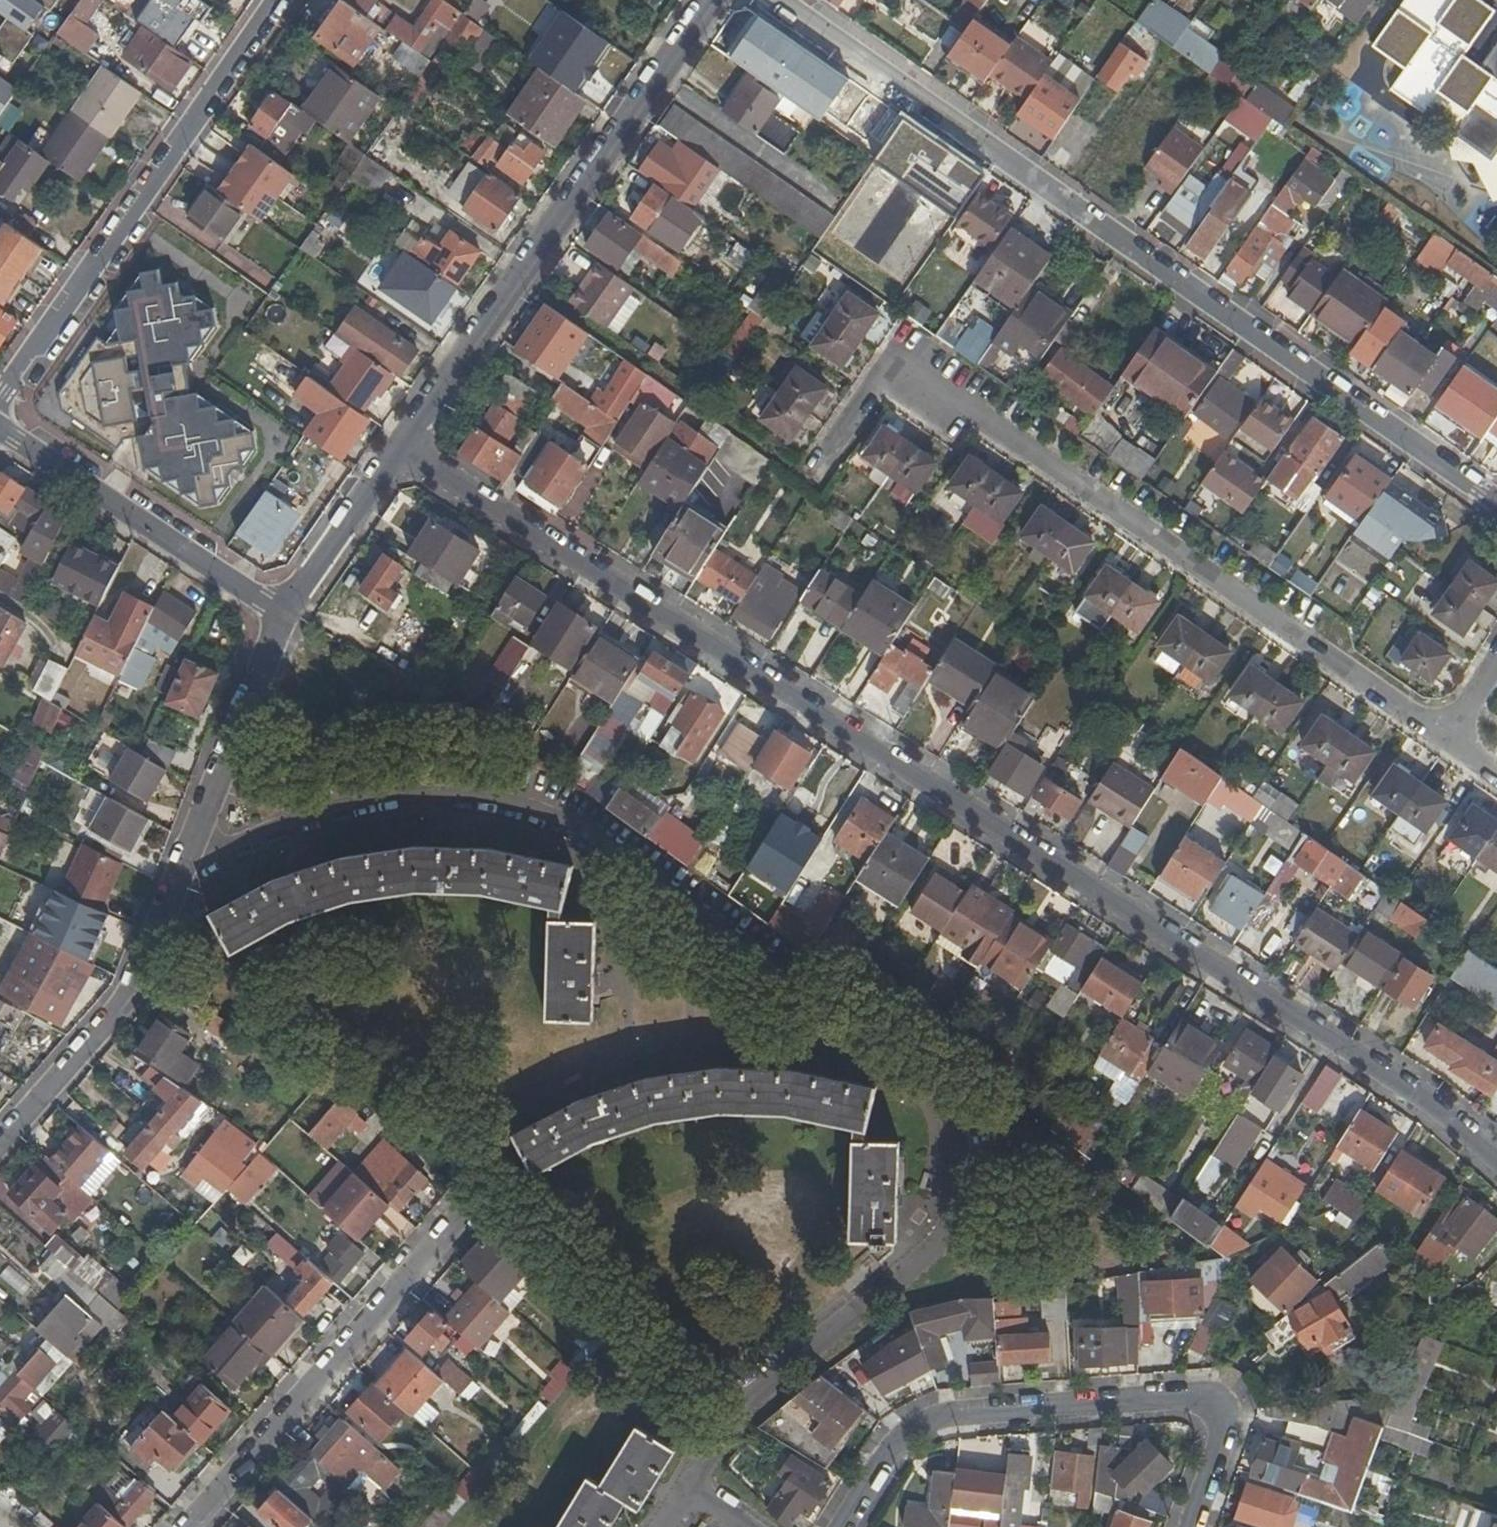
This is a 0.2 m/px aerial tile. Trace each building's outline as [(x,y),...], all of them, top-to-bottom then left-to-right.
[(0,0),(0,11),(8,16),(0,28),(0,63),(6,55),(16,62),(36,33),(30,29),(47,5),(54,10),(61,0),(0,0)] [(101,0),(81,0),(58,34),(87,54),(101,35),(85,24),(101,0)] [(202,0),(152,0),(137,21),(177,48),(196,18),(203,22),(212,7),(202,0)] [(346,1),(345,0),(333,0),(316,24),(324,30),(346,1)] [(346,1),(366,15),(369,11),(377,0),(345,0),(346,1)] [(464,13),(445,0),(436,0),(416,28),(398,16),(388,30),(405,42),(420,53),(436,31),(446,38),(464,13)] [(481,0),(475,0),(473,2),(465,14),(477,22),(488,6),(481,0)] [(990,0),(970,0),(984,10),(990,0)] [(1157,0),(1153,0),(1137,22),(1173,48),(1196,17),(1197,15),(1178,2),(1172,10),(1157,0)] [(1314,8),(1320,0),(1303,0),(1314,8)] [(1359,21),(1375,0),(1338,0),(1343,3),(1340,7),(1359,21)] [(357,62),(382,26),(371,18),(366,15),(346,1),(324,30),(320,37),(357,62)] [(949,56),(986,82),(989,77),(1016,39),(980,14),(971,27),(970,26),(966,32),(949,56)] [(485,30),(464,15),(433,60),(442,66),(451,54),(462,62),(485,30)] [(732,43),(735,44),(758,61),(754,67),(751,71),(753,72),(784,94),(793,81),(797,75),(781,63),(784,58),(768,47),(776,35),(750,17),(732,43)] [(1196,17),(1173,48),(1211,74),(1221,60),(1224,55),(1207,44),(1216,31),(1196,17)] [(177,48),(137,21),(120,57),(173,93),(194,61),(177,48)] [(585,27),(579,36),(563,25),(548,47),(557,53),(587,74),(608,43),(585,27)] [(989,77),(1026,102),(1045,75),(1053,64),(1016,38),(1016,39),(989,77)] [(533,41),(523,54),(542,67),(545,70),(555,56),(546,50),(533,41)] [(395,56),(422,75),(432,61),(420,53),(405,42),(395,56)] [(1479,68),(1496,81),(1496,43),(1479,68)] [(758,61),(735,44),(730,50),(754,67),(758,61)] [(557,53),(548,47),(546,50),(555,56),(557,53)] [(1126,68),(1133,57),(1136,53),(1131,49),(1127,54),(1120,49),(1100,77),(1119,90),(1132,71),(1131,71),(1126,68)] [(1286,94),(1298,104),(1328,64),(1315,55),(1286,94)] [(1138,60),(1133,57),(1126,68),(1131,71),(1138,60)] [(1238,73),(1221,60),(1211,74),(1211,75),(1228,86),(1238,73)] [(408,113),(441,67),(432,61),(422,75),(400,108),(408,113)] [(351,143),(383,96),(336,63),(304,110),(320,121),(351,143)] [(542,67),(509,114),(555,146),(567,129),(562,125),(583,95),(545,70),(542,67)] [(111,137),(142,92),(108,68),(76,113),(111,137)] [(20,86),(0,72),(0,114),(20,86)] [(753,72),(725,112),(787,156),(804,132),(788,120),(799,104),(784,94),(753,72)] [(1063,102),(1075,110),(1094,83),(1080,72),(1066,90),(1045,75),(1026,102),(1019,112),(1044,129),(1063,102)] [(1257,86),(1238,73),(1228,86),(1229,87),(1243,96),(1247,99),(1257,86)] [(793,81),(784,94),(799,104),(805,109),(814,95),(793,81)] [(1296,107),(1260,82),(1257,86),(1247,99),(1273,118),(1283,125),(1296,107)] [(310,135),(320,121),(304,110),(294,103),(293,105),(276,93),(244,138),(253,144),(281,164),(304,131),(310,135)] [(588,99),(583,95),(562,125),(567,129),(588,99)] [(1247,99),(1226,126),(1254,147),(1273,118),(1247,99)] [(674,106),(660,127),(821,239),(835,219),(674,106)] [(1496,121),(1474,106),(1453,136),(1490,162),(1496,152),(1496,119),(1496,121)] [(388,145),(410,114),(408,113),(400,108),(378,138),(388,145)] [(76,113),(65,128),(46,156),(45,157),(50,161),(80,181),(111,137),(76,113)] [(41,152),(46,156),(65,128),(60,125),(41,152)] [(1205,149),(1174,128),(1146,167),(1165,180),(1161,186),(1173,195),(1205,149)] [(522,130),(500,163),(525,181),(546,152),(532,143),(534,140),(522,130)] [(882,183),(912,143),(896,132),(877,159),(867,172),(882,183)] [(14,199),(23,187),(30,176),(36,181),(50,161),(45,157),(12,133),(0,150),(0,189),(14,199)] [(488,135),(473,158),(485,166),(501,144),(488,135)] [(671,188),(691,158),(664,139),(644,169),(671,188)] [(349,163),(326,195),(335,201),(351,178),(367,154),(352,143),(341,158),(349,163)] [(912,143),(882,183),(903,198),(931,157),(913,145),(912,143)] [(253,144),(220,192),(244,209),(263,221),(296,174),(281,164),(253,144)] [(377,195),(393,172),(367,154),(351,178),(377,195)] [(1336,178),(1306,158),(1288,183),(1285,188),(1274,203),(1225,272),(1241,283),(1248,274),(1251,270),(1256,273),(1257,272),(1266,278),(1277,286),(1282,278),(1297,258),(1285,250),(1272,241),(1279,230),(1289,214),(1304,194),(1329,212),(1355,176),(1343,167),(1336,178)] [(497,229),(521,193),(490,172),(466,208),(497,229)] [(1162,216),(1190,235),(1228,182),(1219,175),(1211,187),(1208,186),(1199,198),(1189,191),(1184,199),(1181,197),(1175,206),(1171,203),(1162,216)] [(29,191),(36,181),(30,176),(23,187),(29,191)] [(1250,193),(1229,179),(1228,182),(1190,235),(1184,243),(1205,258),(1234,217),(1250,193)] [(665,209),(673,197),(656,185),(633,217),(651,230),(661,216),(665,218),(670,212),(665,209)] [(222,241),(244,209),(220,192),(212,186),(189,218),(222,241)] [(992,247),(1012,218),(981,196),(960,225),(973,234),(970,238),(977,243),(980,238),(992,247)] [(1394,229),(1404,213),(1389,205),(1380,221),(1394,229)] [(634,248),(642,254),(673,276),(684,262),(643,234),(642,235),(610,213),(587,245),(620,268),(634,248)] [(1295,218),(1289,214),(1279,230),(1284,234),(1295,218)] [(26,215),(17,228),(30,237),(39,224),(26,215)] [(45,247),(30,237),(17,228),(8,222),(0,234),(0,301),(5,304),(45,247)] [(311,235),(317,238),(321,234),(315,229),(311,235)] [(408,233),(400,246),(424,263),(457,285),(481,251),(451,230),(441,245),(426,235),(421,242),(408,233)] [(1031,244),(1011,230),(977,279),(1018,308),(1033,286),(1052,259),(1031,244)] [(1292,240),(1284,234),(1279,230),(1272,241),(1285,250),(1292,240)] [(1450,264),(1468,276),(1478,262),(1436,233),(1429,243),(1453,259),(1450,264)] [(324,244),(317,238),(311,235),(303,247),(302,248),(315,257),(324,244)] [(1034,240),(1031,244),(1052,259),(1055,254),(1034,240)] [(744,269),(755,254),(739,242),(728,257),(744,269)] [(1429,243),(1420,268),(1442,283),(1450,264),(1429,243)] [(1320,258),(1305,246),(1297,258),(1282,278),(1293,286),(1288,294),(1314,312),(1339,276),(1318,261),(1320,258)] [(634,248),(620,268),(629,274),(642,254),(634,248)] [(634,287),(599,262),(589,276),(592,278),(575,304),(607,326),(634,287)] [(1486,289),(1496,274),(1478,262),(1468,276),(1486,289)] [(432,321),(457,285),(424,263),(399,298),(432,321)] [(251,267),(244,278),(267,293),(274,282),(251,267)] [(778,268),(750,308),(753,310),(765,318),(787,287),(793,279),(778,268)] [(163,285),(160,269),(144,272),(146,288),(131,291),(134,306),(118,309),(121,326),(123,340),(107,342),(103,339),(95,340),(60,391),(62,408),(118,446),(124,438),(141,435),(144,450),(147,467),(162,465),(165,480),(180,477),(183,493),(199,490),(202,506),(219,503),(216,487),(232,484),(230,474),(234,468),(244,466),(242,451),(258,448),(255,431),(239,434),(237,418),(221,420),(218,405),(202,408),(199,393),(192,394),(187,363),(193,362),(190,346),(206,343),(203,328),(219,325),(216,308),(200,311),(197,295),(187,297),(181,293),(179,282),(163,285)] [(146,288),(144,272),(137,282),(131,291),(146,288)] [(1241,283),(1225,272),(1219,281),(1235,293),(1241,283)] [(1322,317),(1358,343),(1378,317),(1387,303),(1342,272),(1339,276),(1314,312),(1322,317)] [(575,304),(592,278),(589,276),(571,302),(575,304)] [(987,372),(991,365),(1001,347),(1011,354),(1021,341),(1043,357),(1056,340),(1070,320),(1074,314),(1033,286),(1018,308),(978,365),(987,372)] [(134,306),(131,291),(124,300),(118,309),(134,306)] [(861,293),(842,319),(829,310),(812,335),(853,365),(871,340),(889,313),(861,293)] [(216,308),(197,295),(200,311),(216,308)] [(923,324),(932,313),(918,302),(909,313),(923,324)] [(20,321),(21,319),(0,306),(0,349),(20,321)] [(359,307),(341,334),(402,375),(420,349),(359,307)] [(613,349),(553,307),(533,336),(549,347),(559,333),(576,345),(580,348),(567,367),(583,378),(592,366),(598,370),(612,350),(613,349)] [(118,309),(103,339),(107,342),(123,340),(121,326),(118,309)] [(753,310),(724,350),(737,358),(759,327),(765,318),(753,310)] [(1388,324),(1378,317),(1358,343),(1349,357),(1359,365),(1388,324)] [(203,328),(206,343),(219,325),(203,328)] [(365,412),(379,391),(393,371),(336,331),(325,347),(348,363),(330,388),(365,412)] [(1212,372),(1153,332),(1125,373),(1187,416),(1191,410),(1220,370),(1216,367),(1212,372)] [(1376,368),(1394,380),(1420,344),(1401,332),(1376,368)] [(193,362),(206,343),(190,346),(193,362)] [(1448,365),(1420,344),(1394,380),(1413,393),(1419,384),(1430,391),(1448,365)] [(580,348),(576,345),(563,364),(567,367),(580,348)] [(1040,375),(1096,414),(1102,406),(1114,387),(1059,349),(1040,375)] [(1245,359),(1234,351),(1222,367),(1220,370),(1191,410),(1229,437),(1254,402),(1228,384),(1245,359)] [(309,377),(311,375),(289,360),(282,370),(303,386),(298,393),(328,413),(323,420),(354,441),(370,419),(309,377)] [(648,374),(629,360),(607,392),(600,387),(590,401),(618,421),(641,386),(648,374)] [(991,365),(987,372),(1011,388),(1015,383),(991,365)] [(1464,367),(1438,404),(1473,429),(1496,395),(1496,391),(1464,367)] [(788,392),(770,418),(799,438),(817,413),(835,387),(806,368),(788,392)] [(277,377),(298,393),(303,386),(282,370),(277,377)] [(398,374),(393,371),(379,391),(384,395),(398,374)] [(498,385),(504,389),(530,408),(539,395),(508,372),(498,385)] [(648,374),(641,386),(682,414),(689,402),(648,374)] [(1387,396),(1404,406),(1411,395),(1394,384),(1387,396)] [(570,412),(593,426),(608,437),(618,421),(590,401),(567,385),(555,402),(570,412)] [(461,451),(506,480),(514,468),(524,452),(516,446),(513,450),(504,445),(530,408),(504,389),(461,451)] [(218,405),(199,393),(202,408),(218,405)] [(1298,417),(1265,394),(1243,426),(1276,449),(1298,417)] [(617,440),(651,462),(667,438),(677,421),(644,399),(617,440)] [(237,418),(218,405),(221,420),(237,418)] [(1118,417),(1102,406),(1096,414),(1088,426),(1081,436),(1143,480),(1157,460),(1125,438),(1113,424),(1118,417)] [(1074,416),(1067,426),(1081,436),(1088,426),(1074,416)] [(1200,424),(1187,416),(1176,433),(1188,441),(1200,424)] [(1483,436),(1496,446),(1496,417),(1483,436)] [(255,431),(237,418),(239,434),(255,431)] [(1290,506),(1293,502),(1309,479),(1314,472),(1317,475),(1343,439),(1313,418),(1288,454),(1287,453),(1266,482),(1263,487),(1290,506)] [(323,420),(311,436),(342,458),(354,441),(323,420)] [(642,477),(684,505),(693,491),(709,467),(704,464),(715,446),(683,423),(671,441),(667,438),(651,462),(642,477)] [(593,426),(575,456),(587,465),(589,466),(600,449),(608,437),(593,426)] [(885,426),(865,455),(891,473),(917,492),(938,462),(912,444),(885,426)] [(550,440),(539,432),(514,468),(526,476),(550,440)] [(716,455),(756,483),(771,460),(731,432),(716,455)] [(141,435),(124,438),(144,450),(141,435)] [(550,440),(526,476),(530,479),(563,501),(587,465),(575,456),(550,440)] [(244,466),(258,448),(242,451),(244,466)] [(1204,481),(1246,510),(1263,487),(1266,482),(1224,453),(1204,481)] [(995,534),(1003,521),(1023,492),(998,474),(972,456),(952,485),(957,489),(949,499),(970,514),(965,521),(994,542),(998,536),(995,534)] [(1331,496),(1364,520),(1390,483),(1357,459),(1331,496)] [(162,465),(147,467),(165,480),(162,465)] [(0,472),(0,520),(3,522),(15,505),(27,513),(19,525),(32,534),(23,548),(32,553),(19,580),(0,568),(0,588),(26,604),(40,575),(68,518),(49,509),(52,504),(2,471),(0,472)] [(1170,494),(1177,484),(1165,475),(1157,486),(1170,494)] [(180,477),(165,480),(183,493),(180,477)] [(638,482),(681,509),(684,505),(642,477),(638,482)] [(291,488),(275,478),(265,493),(280,504),(291,488)] [(555,513),(563,501),(530,479),(522,490),(555,513)] [(1364,520),(1352,537),(1388,562),(1405,539),(1414,542),(1457,532),(1449,520),(1390,483),(1364,520)] [(219,503),(232,484),(216,487),(219,503)] [(199,490),(183,493),(202,506),(199,490)] [(669,557),(698,575),(715,547),(726,531),(691,509),(700,495),(693,491),(684,505),(681,509),(654,552),(667,561),(669,557)] [(296,514),(280,504),(265,493),(242,526),(273,547),(296,514)] [(827,520),(845,531),(854,517),(837,506),(827,520)] [(1044,506),(1024,535),(1049,553),(1075,571),(1095,541),(1069,524),(1044,506)] [(1308,513),(1284,551),(1302,562),(1326,524),(1308,513)] [(408,551),(420,559),(429,565),(452,579),(458,583),(468,568),(480,549),(436,520),(425,538),(419,534),(408,551)] [(1006,524),(1003,521),(995,534),(998,536),(1006,524)] [(19,538),(1,526),(0,528),(0,568),(19,538)] [(101,603),(119,566),(86,549),(72,543),(54,580),(101,603)] [(393,543),(385,555),(404,566),(411,571),(420,559),(393,543)] [(88,545),(86,549),(119,566),(121,561),(88,545)] [(697,576),(740,603),(758,575),(715,547),(698,575),(697,576)] [(390,587),(404,566),(385,555),(362,588),(390,607),(399,593),(390,587)] [(420,559),(411,571),(443,591),(452,579),(429,565),(420,559)] [(785,575),(765,562),(758,575),(740,603),(733,614),(771,638),(801,591),(783,580),(785,575)] [(1435,614),(1464,633),(1481,608),(1496,585),(1496,580),(1470,562),(1453,588),(1435,614)] [(1108,566),(1077,612),(1103,630),(1114,613),(1140,631),(1160,602),(1134,584),(1108,566)] [(862,596),(821,569),(801,600),(843,626),(862,596)] [(546,596),(516,577),(498,606),(493,613),(508,622),(514,614),(529,623),(546,596)] [(949,588),(933,578),(927,588),(942,598),(949,588)] [(863,634),(888,650),(891,644),(914,607),(872,580),(862,596),(843,626),(843,627),(860,638),(863,634)] [(135,648),(154,659),(158,652),(169,658),(197,613),(164,591),(155,608),(154,607),(135,648)] [(112,624),(95,616),(84,638),(77,652),(122,674),(135,648),(154,607),(127,594),(112,624)] [(600,627),(559,602),(535,640),(575,666),(600,627)] [(4,666),(27,620),(0,606),(0,663),(4,666)] [(1174,680),(1195,694),(1207,677),(1212,681),(1231,652),(1206,634),(1181,617),(1161,646),(1186,663),(1174,680)] [(569,680),(612,707),(640,662),(597,635),(569,680)] [(1432,680),(1450,654),(1421,635),(1403,660),(1432,680)] [(492,679),(505,687),(533,644),(521,636),(492,679)] [(931,676),(972,702),(993,670),(996,665),(954,639),(932,673),(931,676)] [(920,662),(891,644),(888,650),(870,679),(888,691),(900,673),(910,679),(890,713),(888,717),(900,724),(905,716),(931,676),(932,673),(919,665),(920,662)] [(158,661),(154,659),(135,648),(122,674),(119,681),(142,691),(158,661)] [(675,697),(690,674),(656,652),(644,670),(659,679),(656,684),(675,697)] [(219,672),(186,658),(181,670),(173,690),(167,702),(201,716),(219,672)] [(51,661),(36,691),(47,698),(53,701),(69,670),(51,661)] [(167,687),(173,690),(181,670),(171,665),(165,681),(169,683),(167,687)] [(1253,667),(1233,695),(1258,713),(1284,731),(1304,702),(1278,684),(1253,667)] [(961,720),(1004,747),(1035,697),(993,670),(972,702),(961,720)] [(725,711),(685,686),(666,715),(677,722),(665,741),(694,760),(725,711)] [(36,723),(54,732),(65,708),(53,701),(47,698),(36,723)] [(621,718),(609,711),(590,741),(602,749),(621,718)] [(1320,777),(1345,794),(1375,751),(1350,734),(1325,716),(1305,745),(1330,762),(1320,777)] [(721,750),(749,769),(754,763),(769,739),(740,720),(721,750)] [(811,752),(777,731),(751,773),(772,787),(775,782),(788,790),(811,752)] [(28,738),(8,780),(28,791),(42,758),(47,748),(28,738)] [(177,751),(151,740),(145,754),(171,766),(177,751)] [(1043,764),(1008,743),(991,770),(1025,792),(1043,764)] [(1163,775),(1206,802),(1206,801),(1223,775),(1217,771),(1182,746),(1163,775)] [(144,755),(134,749),(115,782),(149,802),(167,769),(144,755)] [(1112,761),(1088,798),(1131,826),(1131,825),(1155,788),(1112,761)] [(1392,825),(1418,843),(1447,802),(1421,783),(1396,765),(1375,794),(1401,812),(1392,825)] [(669,803),(629,773),(609,806),(649,835),(669,803)] [(1239,805),(1256,816),(1264,804),(1253,796),(1223,775),(1206,801),(1231,817),(1239,805)] [(1023,810),(1033,816),(1044,799),(1071,816),(1082,800),(1046,777),(1035,794),(1033,793),(1023,810)] [(775,782),(772,787),(784,794),(788,790),(775,782)] [(149,818),(111,797),(93,829),(98,832),(91,846),(118,860),(125,847),(131,850),(149,818)] [(838,839),(870,860),(889,831),(896,819),(864,798),(838,839)] [(672,805),(669,803),(649,835),(689,864),(691,860),(703,842),(704,840),(665,815),(672,805)] [(1271,827),(1280,815),(1264,804),(1256,816),(1271,827)] [(1452,837),(1480,857),(1496,869),(1496,821),(1475,806),(1452,837)] [(735,819),(723,811),(704,840),(703,842),(691,860),(689,864),(708,878),(720,858),(707,850),(713,841),(719,844),(735,819)] [(10,832),(14,823),(0,816),(0,827),(10,832)] [(1149,836),(1131,825),(1131,826),(1117,847),(1107,864),(1124,874),(1149,836)] [(3,852),(9,834),(0,830),(0,860),(3,852)] [(859,878),(901,905),(905,898),(931,857),(889,831),(870,860),(859,878)] [(1305,860),(1334,879),(1346,861),(1324,846),(1304,832),(1268,890),(1281,898),(1305,860)] [(1208,880),(1213,884),(1227,862),(1185,834),(1160,873),(1197,898),(1208,880)] [(759,874),(790,893),(811,861),(780,841),(759,874)] [(91,846),(85,843),(62,892),(101,910),(122,862),(118,860),(91,846)] [(220,909),(212,913),(233,953),(296,919),(356,899),(420,890),(483,891),(551,905),(548,1018),(594,1019),(596,919),(563,918),(574,863),(490,846),(416,843),(345,855),(276,878),(236,900),(220,909)] [(1351,898),(1367,875),(1360,871),(1346,861),(1334,879),(1336,881),(1333,885),(1351,898)] [(954,875),(940,867),(912,911),(944,931),(948,924),(963,900),(968,893),(956,886),(950,882),(954,875)] [(960,879),(954,875),(950,882),(956,886),(960,879)] [(1214,906),(1245,926),(1249,919),(1265,895),(1234,875),(1214,906)] [(737,882),(730,894),(771,924),(772,922),(780,909),(737,882)] [(1011,917),(1014,912),(972,886),(968,893),(963,900),(948,924),(944,931),(986,957),(993,945),(995,943),(1011,917)] [(109,914),(101,910),(62,892),(55,889),(34,934),(87,961),(109,914)] [(1390,918),(1417,935),(1428,918),(1393,894),(1386,889),(1375,910),(1389,919),(1390,918)] [(808,911),(822,926),(843,907),(828,891),(808,911)] [(211,904),(216,902),(211,893),(206,896),(211,904)] [(1278,902),(1265,894),(1265,895),(1249,919),(1263,927),(1278,902)] [(216,902),(211,904),(208,906),(212,913),(220,909),(216,902)] [(1294,941),(1336,968),(1360,931),(1317,905),(1294,941)] [(823,935),(781,908),(780,909),(772,922),(773,923),(773,924),(773,925),(773,926),(809,952),(809,951),(810,951),(811,951),(812,951),(820,938),(823,935)] [(1027,927),(1011,917),(995,943),(993,945),(986,957),(984,959),(1011,976),(1026,985),(1050,947),(1025,930),(1027,927)] [(1049,1006),(1065,1016),(1083,988),(1103,957),(1108,949),(1068,923),(1039,966),(1063,982),(1049,1006)] [(1025,930),(1050,947),(1053,943),(1027,927),(1025,930)] [(986,957),(944,931),(938,939),(981,965),(984,959),(986,957)] [(1353,966),(1363,972),(1385,985),(1403,958),(1388,948),(1391,943),(1380,936),(1377,941),(1372,938),(1353,966)] [(1450,975),(1493,1003),(1496,996),(1496,967),(1471,948),(1468,946),(1450,975)] [(1083,988),(1125,1014),(1144,983),(1103,957),(1083,988)] [(1432,976),(1403,958),(1385,985),(1384,987),(1413,1006),(1432,976)] [(1358,979),(1380,993),(1384,987),(1385,985),(1363,972),(1358,979)] [(1007,981),(1023,991),(1026,985),(1011,976),(1007,981)] [(23,1011),(0,1000),(0,1050),(3,1051),(23,1011)] [(234,1033),(238,1026),(215,1014),(210,1022),(234,1033)] [(1205,1031),(1182,1017),(1179,1021),(1202,1035),(1205,1031)] [(163,1018),(137,1056),(159,1071),(181,1086),(197,1063),(179,1052),(190,1035),(163,1018)] [(1128,1078),(1139,1085),(1149,1069),(1164,1045),(1122,1018),(1101,1052),(1132,1072),(1128,1078)] [(1149,1069),(1190,1095),(1193,1090),(1206,1070),(1223,1042),(1205,1031),(1202,1035),(1179,1021),(1164,1045),(1149,1069)] [(231,1042),(236,1035),(211,1024),(208,1030),(231,1042)] [(1426,1046),(1454,1064),(1468,1043),(1439,1025),(1426,1046)] [(1213,1128),(1224,1135),(1239,1112),(1278,1049),(1246,1028),(1224,1061),(1250,1078),(1245,1087),(1240,1084),(1213,1128)] [(1494,1093),(1496,1090),(1496,1062),(1468,1043),(1454,1064),(1453,1067),(1494,1093)] [(1304,1075),(1275,1056),(1253,1091),(1281,1109),(1304,1075)] [(647,1077),(579,1099),(515,1133),(537,1172),(598,1142),(658,1121),(723,1112),(788,1113),(855,1128),(852,1241),(874,1241),(874,1248),(890,1248),(890,1242),(897,1242),(900,1141),(866,1141),(878,1086),(794,1069),(720,1067),(647,1077)] [(1218,1077),(1206,1070),(1193,1090),(1205,1097),(1218,1077)] [(169,1153),(211,1105),(181,1086),(159,1071),(152,1080),(159,1086),(157,1089),(171,1101),(154,1120),(130,1148),(127,1151),(144,1166),(151,1159),(158,1165),(168,1153),(169,1153)] [(1323,1110),(1338,1088),(1323,1078),(1308,1100),(1323,1110)] [(340,1099),(311,1133),(327,1147),(348,1123),(360,1132),(368,1123),(340,1099)] [(1252,1100),(1246,1112),(1263,1120),(1269,1108),(1252,1100)] [(1107,1136),(1066,1108),(1052,1130),(1092,1159),(1101,1145),(1107,1136)] [(1397,1131),(1361,1108),(1339,1144),(1374,1167),(1397,1131)] [(1260,1126),(1239,1112),(1224,1135),(1213,1152),(1230,1163),(1246,1137),(1252,1140),(1260,1126)] [(87,1188),(118,1159),(83,1120),(46,1155),(72,1177),(87,1188)] [(307,1132),(295,1122),(286,1133),(298,1143),(307,1132)] [(258,1155),(236,1138),(217,1125),(181,1175),(201,1190),(211,1177),(224,1188),(258,1155)] [(1141,1174),(1101,1145),(1092,1159),(1132,1188),(1141,1174)] [(1445,1177),(1402,1150),(1378,1188),(1421,1215),(1445,1177)] [(34,1165),(23,1177),(28,1182),(14,1197),(53,1230),(67,1214),(51,1200),(72,1177),(46,1155),(36,1166),(34,1165)] [(270,1166),(258,1155),(241,1174),(255,1186),(270,1166)] [(1211,1193),(1227,1165),(1213,1158),(1198,1185),(1211,1193)] [(1258,1204),(1264,1195),(1288,1211),(1306,1184),(1268,1159),(1245,1195),(1258,1204)] [(391,1166),(373,1187),(392,1204),(399,1210),(427,1178),(411,1164),(409,1166),(403,1160),(395,1169),(391,1166)] [(339,1221),(360,1240),(392,1204),(373,1187),(356,1172),(325,1209),(339,1221)] [(1183,1201),(1142,1173),(1141,1174),(1132,1188),(1172,1217),(1183,1201)] [(10,1193),(14,1197),(28,1182),(23,1177),(10,1193)] [(239,1178),(229,1189),(239,1197),(248,1186),(239,1178)] [(1339,1207),(1358,1219),(1359,1217),(1371,1199),(1337,1178),(1325,1198),(1339,1207)] [(1433,1258),(1447,1236),(1459,1246),(1464,1239),(1479,1251),(1496,1227),(1496,1218),(1488,1211),(1492,1206),(1483,1200),(1480,1204),(1458,1187),(1415,1256),(1413,1260),(1426,1269),(1433,1258)] [(1224,1227),(1184,1198),(1183,1201),(1172,1217),(1212,1246),(1220,1232),(1224,1227)] [(1235,1209),(1228,1222),(1247,1232),(1254,1220),(1235,1209)] [(341,1232),(366,1253),(370,1248),(360,1240),(339,1221),(333,1227),(340,1233),(341,1232)] [(529,1265),(531,1262),(498,1228),(495,1231),(462,1268),(498,1299),(509,1287),(497,1276),(509,1263),(521,1274),(529,1265)] [(343,1280),(361,1258),(366,1253),(341,1232),(340,1233),(329,1247),(333,1251),(323,1263),(343,1280)] [(1239,1246),(1220,1232),(1212,1246),(1220,1252),(1224,1255),(1237,1252),(1238,1252),(1244,1250),(1239,1246)] [(56,1234),(46,1245),(51,1250),(76,1271),(120,1310),(134,1294),(110,1274),(106,1278),(56,1234)] [(278,1250),(311,1278),(320,1268),(287,1239),(278,1250)] [(1464,1239),(1459,1246),(1474,1257),(1479,1251),(1464,1239)] [(1395,1257),(1382,1240),(1339,1274),(1352,1291),(1395,1257)] [(1296,1284),(1305,1292),(1317,1279),(1283,1246),(1270,1260),(1286,1275),(1296,1284)] [(64,1285),(76,1271),(51,1250),(40,1263),(64,1285)] [(1244,1250),(1232,1262),(1225,1274),(1201,1323),(1224,1334),(1262,1259),(1244,1250)] [(1205,1275),(1225,1274),(1232,1262),(1237,1252),(1224,1255),(1205,1261),(1205,1275)] [(1433,1258),(1426,1269),(1440,1278),(1450,1285),(1452,1287),(1455,1288),(1457,1288),(1459,1288),(1461,1288),(1466,1286),(1472,1283),(1467,1280),(1433,1258)] [(0,1276),(0,1277),(22,1296),(32,1285),(10,1265),(0,1276)] [(325,1293),(335,1281),(320,1268),(311,1278),(304,1286),(300,1282),(289,1296),(308,1313),(325,1293)] [(64,1285),(108,1323),(120,1310),(76,1271),(64,1285)] [(1286,1275),(1281,1280),(1291,1289),(1296,1284),(1286,1275)] [(1126,1360),(1137,1359),(1140,1334),(1146,1278),(1133,1280),(1120,1281),(1124,1335),(1124,1339),(1090,1341),(1090,1337),(1076,1337),(1077,1364),(1126,1361),(1126,1360)] [(1147,1280),(1147,1311),(1176,1310),(1176,1312),(1200,1312),(1204,1312),(1203,1278),(1147,1280)] [(325,1293),(345,1311),(355,1299),(335,1281),(325,1293)] [(268,1286),(236,1321),(274,1354),(296,1329),(293,1326),(303,1317),(268,1286)] [(426,1297),(439,1309),(449,1299),(435,1287),(426,1297)] [(1043,1323),(1068,1321),(1066,1288),(1041,1290),(1043,1323)] [(1443,1289),(1430,1289),(1430,1304),(1442,1304),(1443,1289)] [(1300,1329),(1309,1345),(1324,1337),(1327,1343),(1323,1345),(1327,1353),(1355,1336),(1329,1292),(1291,1314),(1289,1312),(1263,1333),(1275,1348),(1300,1329)] [(68,1295),(38,1328),(49,1338),(66,1353),(69,1355),(75,1360),(81,1354),(89,1344),(105,1327),(68,1295)] [(13,1307),(1,1296),(0,1298),(0,1322),(13,1307)] [(968,1335),(996,1332),(994,1302),(993,1296),(962,1298),(962,1296),(942,1297),(922,1305),(911,1309),(920,1337),(930,1367),(946,1362),(935,1328),(966,1323),(968,1335)] [(467,1316),(449,1299),(439,1309),(458,1327),(462,1323),(475,1334),(484,1324),(502,1339),(514,1324),(483,1297),(467,1316)] [(1020,1300),(994,1302),(996,1332),(999,1362),(1051,1358),(1049,1333),(1029,1334),(1028,1318),(1022,1318),(1020,1300)] [(426,1351),(451,1322),(435,1309),(410,1337),(426,1351)] [(907,1341),(920,1337),(911,1309),(899,1316),(907,1341)] [(1157,1315),(1145,1315),(1139,1360),(1152,1360),(1157,1315)] [(263,1367),(274,1354),(236,1321),(233,1318),(221,1331),(227,1336),(205,1361),(235,1387),(257,1362),(263,1367)] [(1187,1354),(1200,1360),(1214,1333),(1201,1326),(1187,1354)] [(0,1335),(0,1352),(10,1360),(19,1351),(0,1335)] [(1446,1343),(1424,1335),(1416,1353),(1408,1372),(1405,1379),(1427,1387),(1446,1343)] [(1323,1345),(1327,1343),(1324,1337),(1309,1345),(1312,1351),(1323,1345)] [(36,1387),(66,1353),(49,1338),(42,1346),(43,1348),(20,1373),(29,1381),(36,1387)] [(499,1338),(486,1353),(501,1367),(514,1352),(499,1338)] [(426,1400),(444,1379),(437,1373),(410,1350),(379,1386),(407,1410),(413,1415),(426,1400)] [(88,1360),(81,1354),(75,1360),(82,1367),(88,1360)] [(65,1361),(70,1365),(75,1360),(69,1355),(65,1361)] [(868,1388),(843,1355),(822,1372),(854,1399),(868,1388)] [(449,1359),(437,1373),(444,1379),(461,1394),(473,1380),(449,1359)] [(908,1359),(872,1381),(881,1396),(918,1375),(908,1359)] [(999,1363),(972,1366),(974,1383),(1000,1381),(999,1363)] [(573,1366),(541,1402),(548,1408),(580,1372),(573,1366)] [(29,1381),(20,1373),(17,1370),(0,1390),(0,1403),(20,1421),(36,1404),(21,1391),(29,1381)] [(854,1399),(822,1372),(808,1383),(781,1405),(756,1428),(826,1468),(871,1414),(854,1399)] [(200,1391),(175,1419),(203,1443),(233,1409),(193,1374),(188,1381),(200,1391)] [(1427,1387),(1405,1379),(1397,1399),(1387,1425),(1393,1427),(1394,1427),(1409,1433),(1413,1423),(1427,1387)] [(21,1391),(36,1404),(45,1394),(36,1387),(29,1381),(21,1391)] [(383,1439),(406,1413),(375,1386),(352,1412),(383,1439)] [(43,1423),(28,1440),(47,1457),(63,1439),(75,1449),(86,1437),(43,1399),(31,1413),(43,1423)] [(1309,1401),(1272,1402),(1272,1415),(1297,1414),(1341,1413),(1327,1454),(1319,1476),(1336,1482),(1335,1486),(1306,1476),(1301,1493),(1354,1511),(1362,1490),(1364,1485),(1370,1470),(1372,1465),(1368,1464),(1388,1399),(1356,1400),(1309,1401)] [(441,1413),(426,1400),(413,1415),(428,1428),(441,1413)] [(179,1471),(203,1443),(175,1419),(167,1412),(135,1449),(152,1464),(160,1455),(179,1471)] [(1297,1414),(1288,1441),(1301,1445),(1315,1450),(1327,1454),(1341,1413),(1297,1414)] [(0,1417),(0,1444),(1,1443),(15,1428),(1,1416),(0,1417)] [(363,1472),(387,1492),(404,1471),(344,1419),(334,1431),(328,1426),(319,1437),(324,1442),(313,1454),(340,1478),(350,1487),(363,1472)] [(1432,1430),(1413,1423),(1409,1433),(1417,1435),(1422,1437),(1428,1439),(1432,1430)] [(1118,1446),(1117,1452),(1130,1454),(1134,1424),(1120,1425),(1118,1446)] [(1393,1427),(1387,1425),(1381,1441),(1411,1452),(1417,1435),(1409,1433),(1394,1427),(1393,1427)] [(627,1503),(639,1510),(677,1449),(639,1426),(603,1485),(590,1477),(559,1526),(612,1526),(627,1503)] [(1059,1488),(1080,1491),(1090,1492),(1094,1455),(1099,1455),(1101,1444),(1103,1426),(1088,1427),(1085,1454),(1081,1453),(1071,1452),(1056,1450),(1052,1484),(1060,1485),(1059,1488)] [(508,1435),(477,1471),(487,1480),(518,1444),(508,1435)] [(1422,1437),(1417,1435),(1411,1452),(1416,1453),(1422,1437)] [(1275,1442),(1299,1450),(1301,1445),(1288,1441),(1276,1437),(1275,1442)] [(1301,1445),(1299,1450),(1275,1442),(1264,1438),(1251,1476),(1301,1493),(1306,1476),(1315,1450),(1301,1445)] [(1118,1446),(1101,1444),(1099,1455),(1095,1490),(1123,1500),(1126,1501),(1128,1495),(1129,1489),(1131,1491),(1135,1487),(1141,1494),(1171,1464),(1148,1440),(1121,1466),(1116,1465),(1117,1452),(1118,1446)] [(1,1443),(0,1444),(0,1467),(12,1453),(1,1443)] [(1009,1448),(1006,1475),(1005,1486),(1001,1513),(1000,1522),(1000,1526),(1016,1526),(1021,1486),(1027,1487),(1031,1451),(1009,1448)] [(1395,1460),(1376,1453),(1372,1465),(1370,1470),(1375,1471),(1390,1477),(1395,1460)] [(340,1478),(313,1454),(307,1461),(304,1460),(288,1477),(282,1472),(274,1483),(281,1489),(314,1518),(322,1525),(324,1526),(334,1526),(353,1506),(332,1487),(324,1497),(313,1488),(323,1477),(333,1486),(340,1478)] [(817,1500),(821,1495),(831,1481),(793,1455),(781,1471),(791,1478),(769,1510),(775,1516),(788,1526),(791,1526),(803,1510),(808,1514),(817,1500)] [(974,1471),(974,1465),(957,1463),(956,1471),(952,1507),(1001,1513),(1005,1486),(1006,1475),(974,1471)] [(450,1486),(438,1501),(456,1516),(487,1480),(477,1471),(473,1468),(454,1490),(450,1486)] [(917,1526),(950,1526),(950,1523),(952,1507),(956,1471),(936,1469),(931,1509),(907,1507),(905,1526),(917,1526)] [(1375,1471),(1370,1470),(1364,1485),(1398,1496),(1404,1481),(1390,1477),(1375,1471)] [(113,1514),(139,1484),(134,1480),(128,1487),(125,1485),(116,1495),(102,1483),(91,1495),(101,1504),(113,1514)] [(159,1494),(143,1480),(139,1484),(113,1514),(128,1526),(129,1526),(159,1494)] [(1296,1514),(1293,1497),(1250,1483),(1239,1516),(1271,1526),(1292,1526),(1296,1514)] [(314,1518),(281,1489),(262,1512),(279,1526),(306,1526),(314,1518)] [(1090,1492),(1080,1491),(1079,1501),(1089,1502),(1090,1492)] [(821,1495),(817,1500),(823,1503),(826,1498),(821,1495)] [(1151,1520),(1154,1511),(1131,1502),(1130,1502),(1126,1501),(1123,1500),(1120,1508),(1151,1520)] [(113,1514),(101,1504),(80,1526),(128,1526),(113,1514)] [(1151,1520),(1120,1508),(1113,1526),(1149,1526),(1151,1520)] [(1478,1508),(1471,1526),(1496,1526),(1496,1514),(1478,1508)] [(322,1525),(314,1518),(306,1526),(320,1526),(322,1525)]
